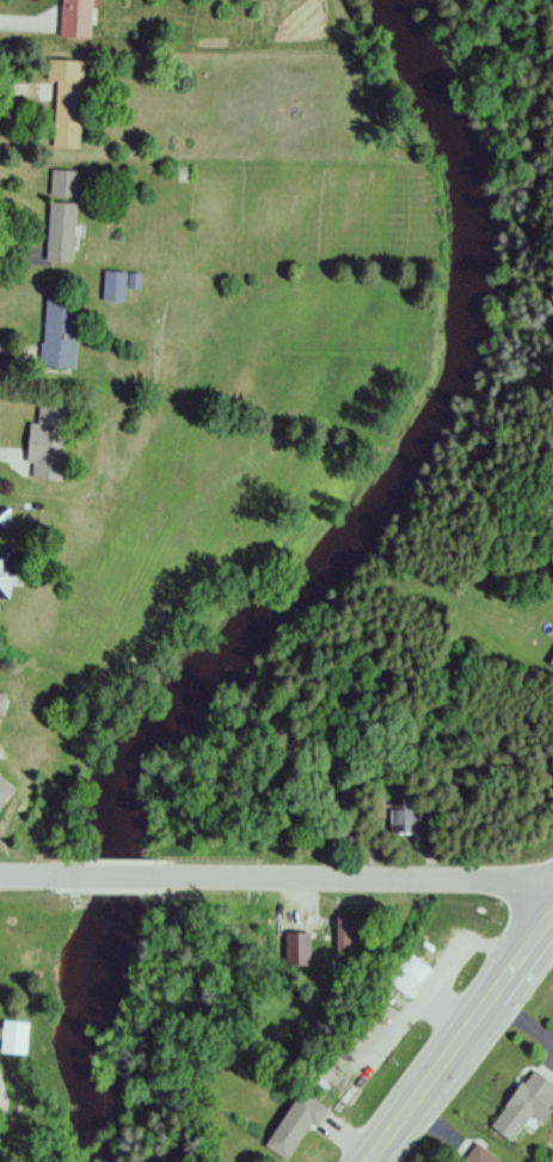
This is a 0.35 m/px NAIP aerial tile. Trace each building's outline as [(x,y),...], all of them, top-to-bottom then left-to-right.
[(90,39),(91,0),(62,0),(60,38),(90,39)] [(55,82),(54,148),(80,149),(82,61),(47,60),(47,82),(55,82)] [(77,197),(77,172),(51,172),(51,197),(77,197)] [(75,204),(49,203),(46,262),(72,263),(75,204)] [(102,301),(126,302),(127,288),(139,289),(140,273),(103,271),(102,301)] [(45,298),(40,367),(67,369),(73,300),(45,298)] [(64,405),(38,404),(37,424),(29,424),(27,479),(61,481),(64,405)] [(0,507),(0,533),(9,533),(9,507),(0,507)] [(12,549),(0,548),(0,601),(7,602),(12,549)] [(543,665),(552,670),(552,648),(543,665)] [(0,778),(0,804),(13,790),(0,778)] [(386,800),(386,833),(419,834),(419,813),(413,813),(413,801),(386,800)] [(328,948),(328,916),(367,916),(367,941),(345,941),(345,948),(328,948)] [(383,981),(405,949),(426,964),(405,995),(383,981)] [(26,1023),(1,1023),(1,1055),(26,1055),(26,1023)] [(512,1143),(529,1117),(541,1125),(552,1107),(552,1085),(530,1071),(492,1130),(512,1143)] [(262,1143),(299,1087),(327,1105),(314,1124),(309,1120),(284,1158),(262,1143)] [(500,1161),(475,1142),(461,1161),(499,1161),(500,1161)]
